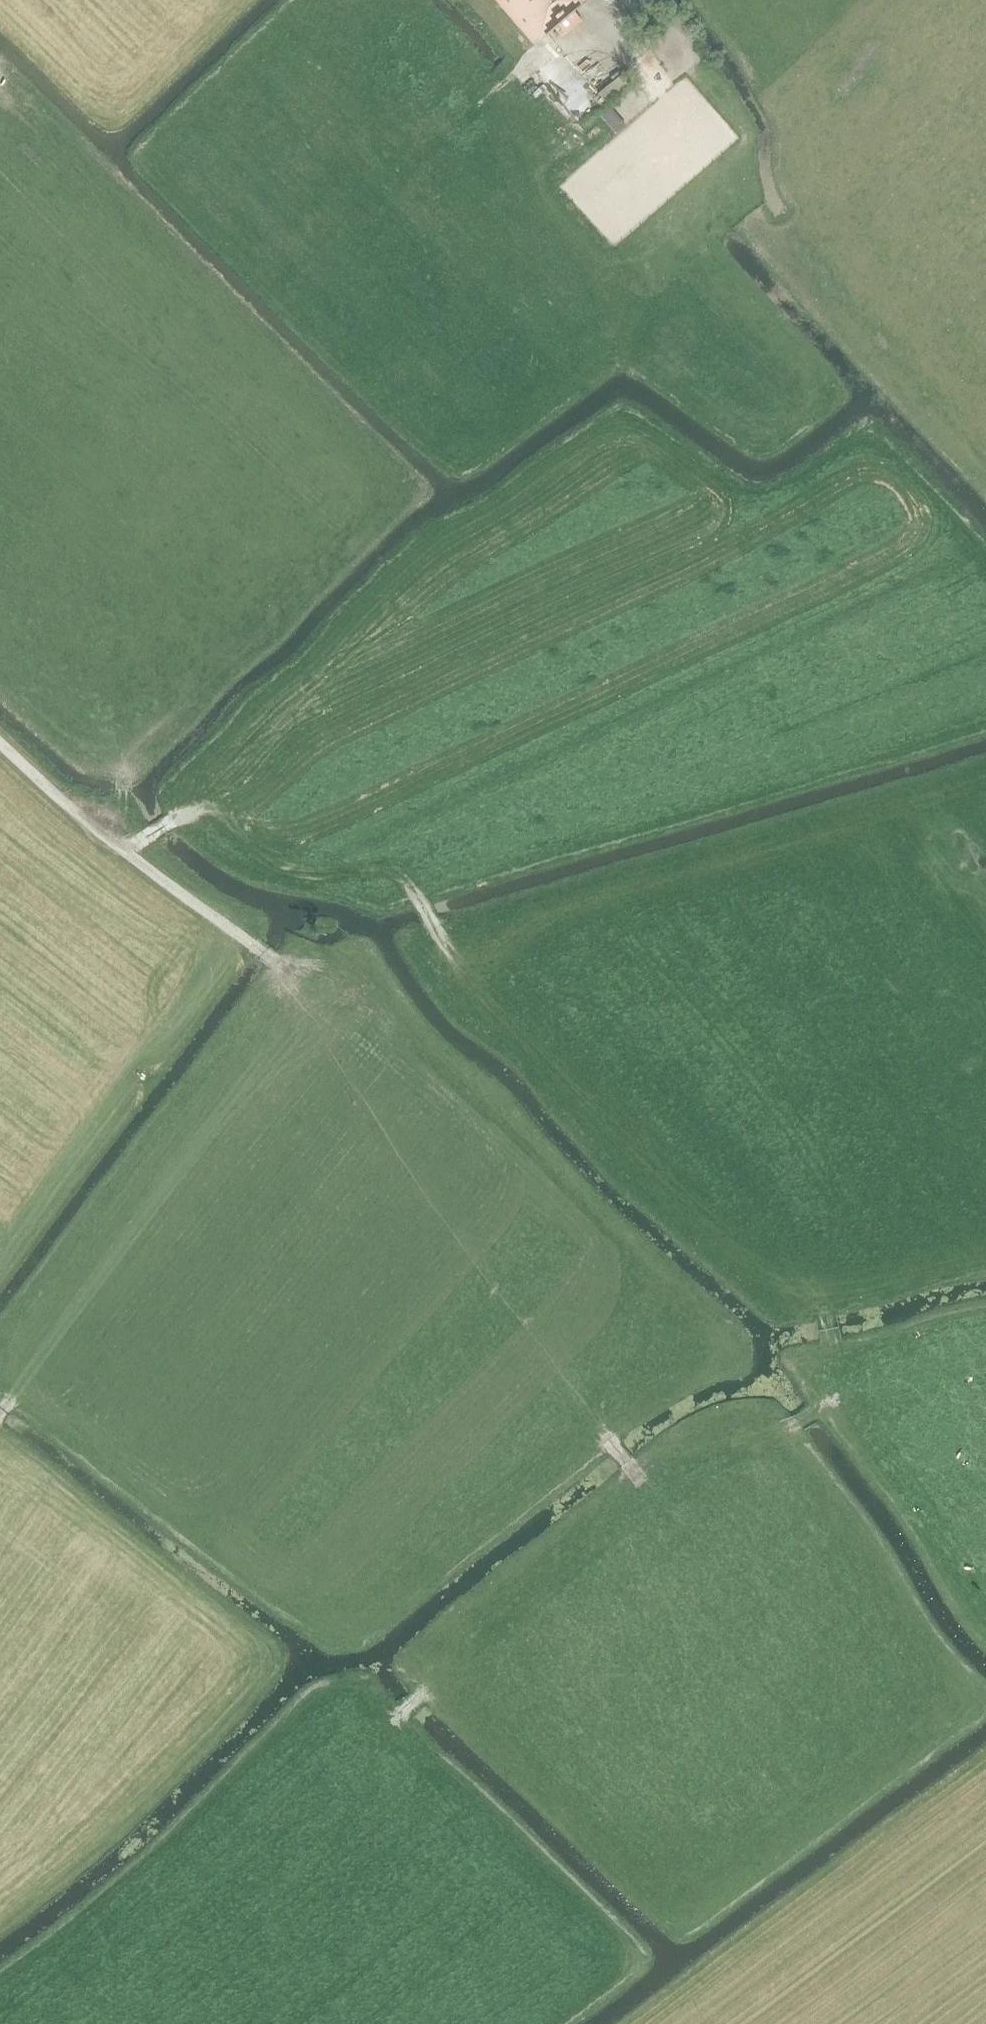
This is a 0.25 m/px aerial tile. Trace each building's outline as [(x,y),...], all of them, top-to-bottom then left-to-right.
[(585,0),(495,0),(533,45),(557,24),(565,34),(581,20),(573,11),(585,0)]
